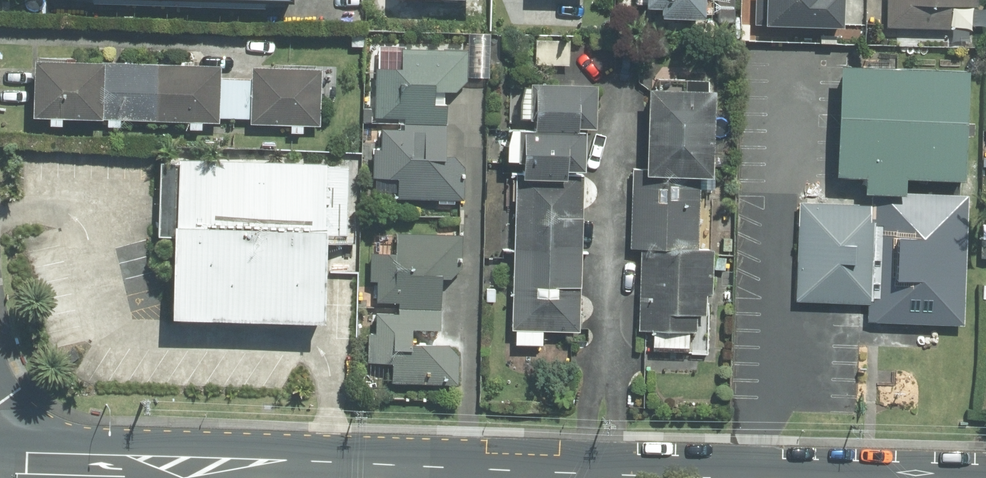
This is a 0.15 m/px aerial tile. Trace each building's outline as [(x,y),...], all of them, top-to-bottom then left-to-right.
[(695,0),(630,0),(630,16),(695,18),(695,0)] [(747,23),(832,25),(833,0),(748,0),(747,23)] [(884,26),(941,27),(942,5),(972,6),(973,0),(884,0),(884,26)] [(471,55),(404,52),(403,71),(381,70),(380,99),(386,99),(385,119),(409,120),(409,130),(386,129),(385,152),(376,152),(375,178),(405,179),(404,200),(465,202),(466,168),(458,168),(459,161),(448,161),(450,107),(438,107),(439,84),(470,85),(471,55)] [(214,66),(22,60),(21,117),(212,122),(214,66)] [(315,67),(246,65),(244,123),(313,125),(315,67)] [(973,71),(843,66),(839,177),(867,178),(866,192),(907,194),(908,181),(968,184),(973,71)] [(602,91),(540,89),(539,121),(543,121),(543,135),(533,135),(532,179),(574,180),(575,173),(590,174),(591,136),(585,136),(585,131),(600,132),(602,91)] [(650,171),(636,171),(635,251),(644,251),(643,332),(698,333),(698,318),(707,318),(707,252),(701,252),(702,180),(719,180),(720,96),(651,96),(650,171)] [(340,163),(179,157),(172,325),(310,330),(313,236),(337,237),(340,163)] [(583,334),(586,184),(519,183),(516,333),(583,334)] [(865,205),(800,202),(796,301),(870,304),(869,321),(963,324),(968,197),(907,194),(866,192),(865,205)] [(416,345),(417,331),(444,332),(448,236),(399,234),(398,254),(372,253),(371,283),(377,283),(376,303),(401,304),(400,314),(377,313),(377,329),(371,329),(369,384),(458,387),(460,346),(416,345)]
